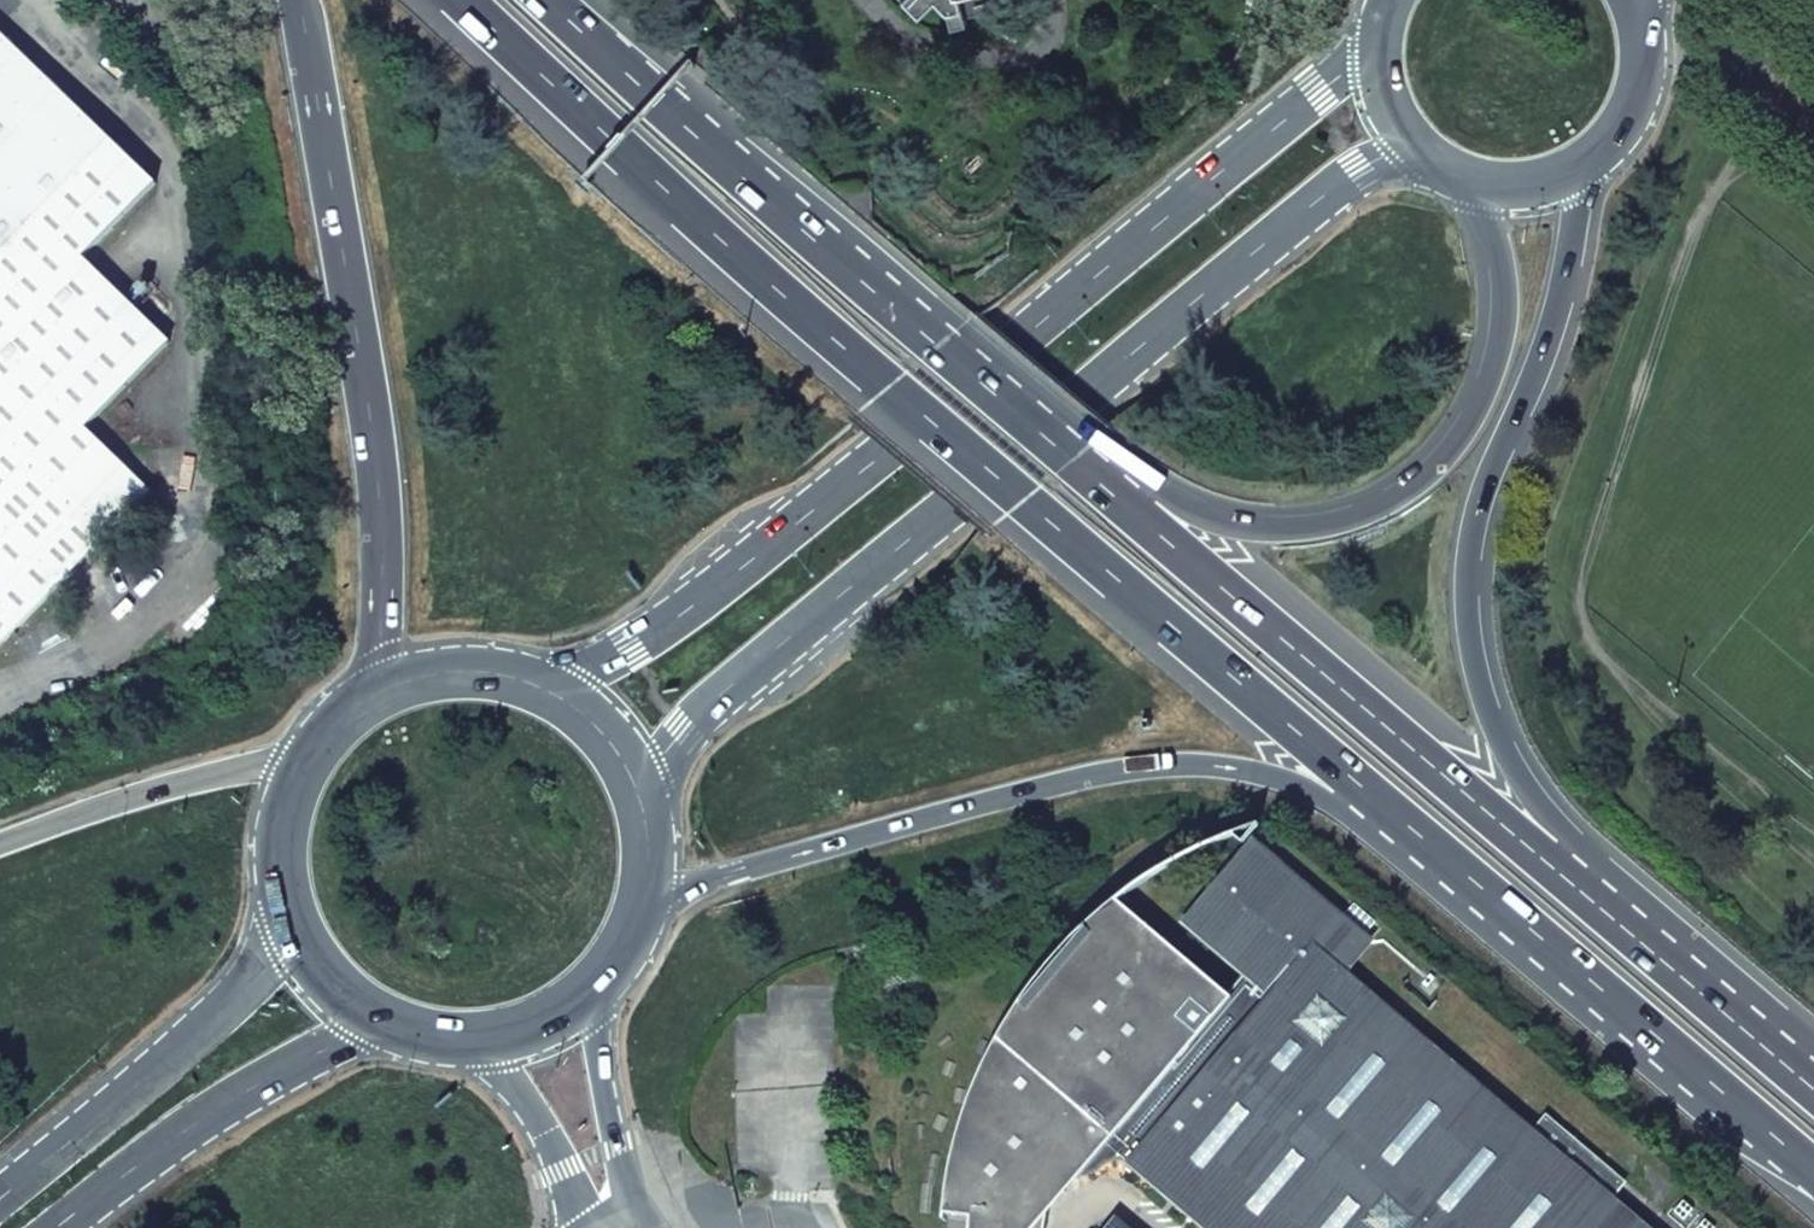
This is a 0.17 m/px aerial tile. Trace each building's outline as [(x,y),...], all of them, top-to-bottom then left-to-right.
[(921,16),(937,0),(905,0),(921,16)] [(948,9),(953,26),(968,22),(962,0),(939,0),(948,9)] [(150,492),(85,429),(170,342),(83,257),(156,183),(0,32),(0,646),(150,492)] [(1345,971),(1369,943),(1254,846),(1189,924),(1251,976),(1232,999),(1117,901),(1082,929),(1044,969),(1030,986),(1010,1014),(993,1042),(979,1072),(974,1082),(959,1124),(950,1156),(945,1178),(940,1223),(967,1224),(967,1227),(1047,1227),(1058,1174),(1083,1179),(1092,1177),(1110,1164),(1113,1163),(1120,1163),(1126,1165),(1201,1227),(1649,1227),(1614,1199),(1605,1190),(1617,1175),(1546,1115),(1533,1131),(1345,971)] [(1614,1199),(1627,1183),(1617,1175),(1605,1190),(1614,1199)]
